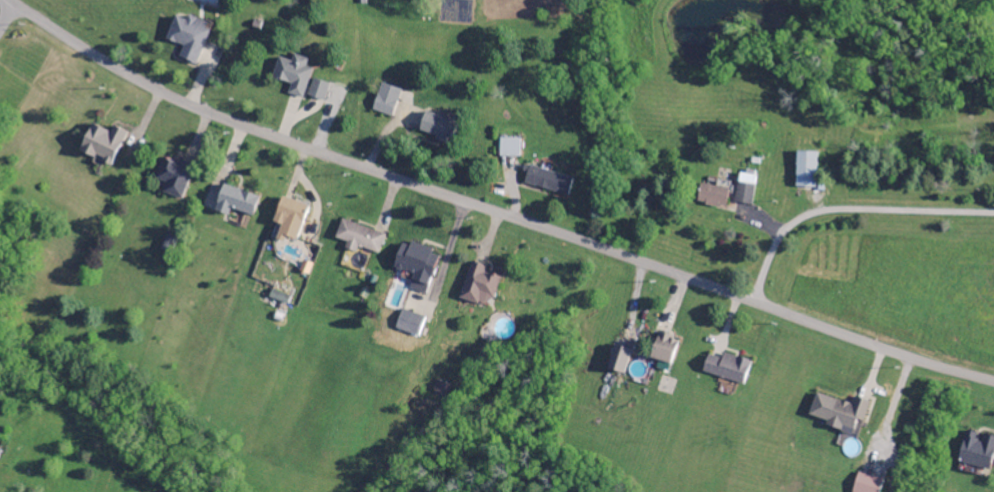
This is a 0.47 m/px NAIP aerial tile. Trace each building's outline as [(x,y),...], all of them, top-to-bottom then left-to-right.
[(178,59),(196,66),(211,25),(187,16),(185,21),(174,17),(165,41),(182,47),(178,59)] [(303,99),(312,70),(306,68),(308,60),(293,55),(291,62),(278,58),(271,79),(290,85),(287,94),(303,99)] [(329,84),(313,79),(307,97),(323,102),(329,84)] [(373,112),(393,117),(400,89),(380,84),(373,112)] [(449,142),(456,122),(425,112),(419,133),(449,142)] [(126,133),(113,128),(111,133),(91,125),(80,153),(112,166),(126,133)] [(519,158),(519,140),(500,139),(500,157),(519,158)] [(817,154),(797,153),(796,188),(816,188),(817,154)] [(179,201),(194,167),(179,160),(177,166),(163,160),(154,180),(165,185),(161,193),(179,201)] [(573,179),(529,167),(524,185),(568,197),(573,179)] [(734,203),(751,206),(757,177),(739,173),(734,203)] [(701,182),(697,204),(725,209),(729,187),(701,182)] [(253,217),(258,196),(222,186),(214,213),(227,216),(229,210),(253,217)] [(274,224),(280,226),(276,242),(284,244),(285,239),(298,242),(307,206),(280,199),(274,224)] [(385,236),(342,219),(335,239),(347,244),(344,250),(357,255),(359,248),(378,255),(385,236)] [(409,289),(426,295),(439,254),(411,244),(410,247),(402,244),(394,269),(414,276),(409,289)] [(459,298),(489,309),(500,279),(485,274),(487,268),(472,263),(459,298)] [(287,305),(290,297),(272,291),(269,299),(287,305)] [(424,317),(401,311),(396,331),(419,337),(424,317)] [(650,360),(670,366),(679,340),(658,334),(650,360)] [(632,352),(615,346),(606,370),(623,376),(632,352)] [(744,387),(751,362),(724,354),(722,360),(708,356),(703,374),(744,387)] [(809,415),(827,420),(825,427),(852,434),(857,419),(864,420),(869,401),(853,397),(851,403),(815,393),(809,415)] [(957,461),(989,470),(993,453),(993,437),(981,433),(980,435),(966,431),(957,461)] [(882,479),(857,473),(852,491),(879,491),(882,479)]
